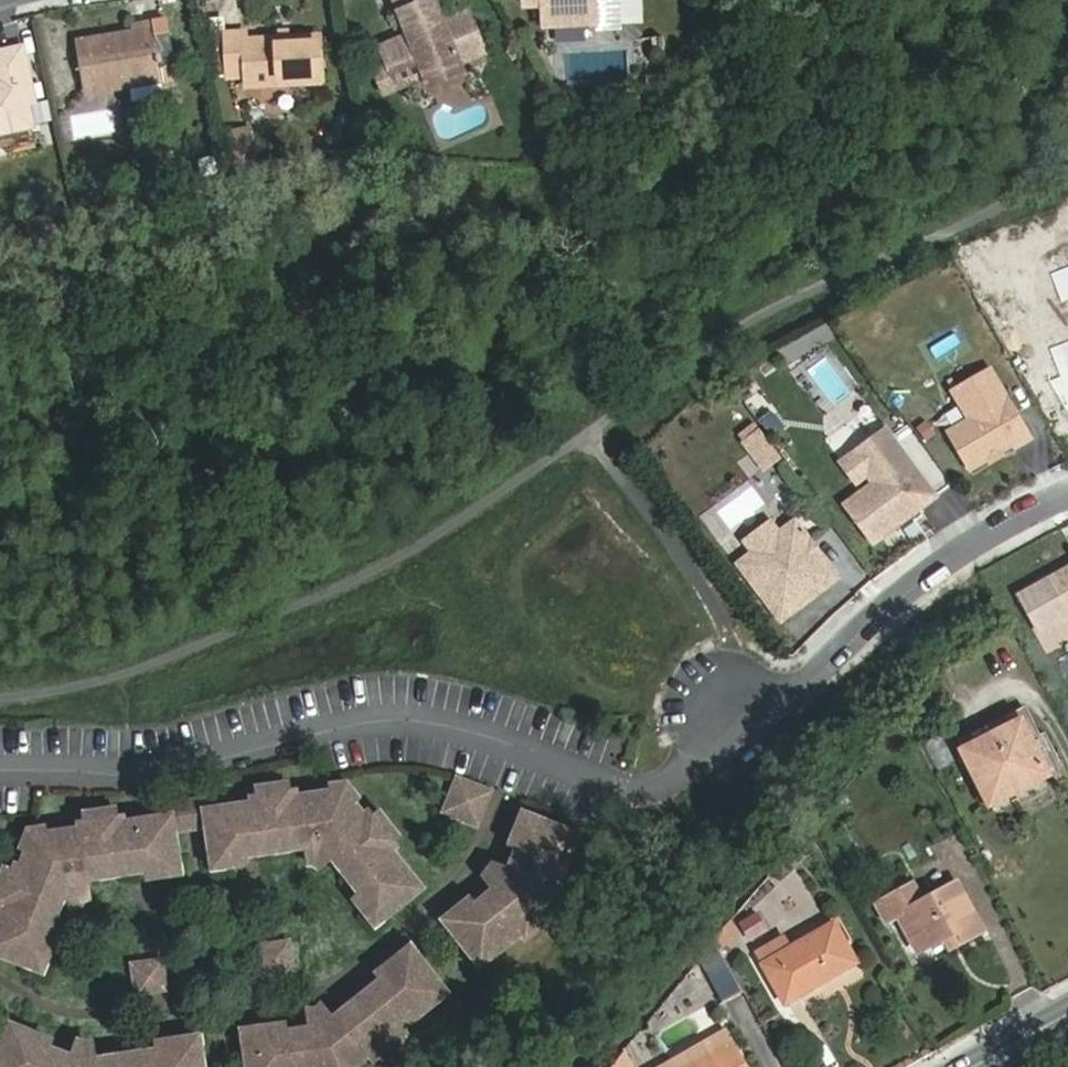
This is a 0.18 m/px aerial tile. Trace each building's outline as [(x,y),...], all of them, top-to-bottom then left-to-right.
[(382,75),(390,94),(432,77),(439,80),(460,71),(463,64),(489,53),(473,15),(447,26),(436,0),(400,0),(416,39),(411,41),(409,45),(399,50),(394,48),(389,50),(397,69),(382,75)] [(550,6),(551,26),(603,25),(602,0),(550,0),(550,6)] [(164,75),(155,17),(139,20),(139,26),(83,36),(90,88),(164,75)] [(281,28),(281,38),(293,38),(294,28),(281,28)] [(293,38),(281,38),(251,37),(250,32),(230,32),(231,74),(246,75),(248,87),(324,84),(324,38),(293,38)] [(409,45),(411,41),(394,48),(399,50),(409,45)] [(39,85),(30,45),(0,53),(0,60),(4,78),(6,87),(0,89),(0,132),(36,124),(32,106),(28,87),(39,85)] [(441,85),(462,76),(460,71),(439,80),(441,85)] [(43,102),(39,85),(28,87),(32,106),(43,102)] [(1047,346),(1067,398),(1067,338),(1047,346)] [(989,365),(951,388),(968,416),(947,429),(970,467),(1013,441),(1014,444),(1031,435),(989,365)] [(779,454),(752,419),(735,433),(762,468),(779,454)] [(879,423),(847,448),(862,468),(869,477),(841,498),(869,535),(906,507),(900,501),(907,495),(912,502),(930,489),(879,423)] [(851,476),(862,468),(847,448),(836,457),(851,476)] [(926,450),(915,458),(938,488),(949,480),(926,450)] [(791,515),(734,558),(781,619),(837,576),(816,548),(810,547),(805,540),(806,534),(803,529),(803,524),(802,521),(796,520),(791,515)] [(1045,571),(1066,607),(1067,606),(1067,558),(1045,571)] [(1021,718),(960,750),(991,808),(1051,777),(1021,718)] [(453,779),(442,811),(463,818),(467,808),(462,806),(469,784),(453,779)] [(478,811),(486,790),(469,784),(462,806),(467,808),(478,811)] [(246,863),(244,849),(325,838),(366,894),(354,902),(366,919),(373,914),(380,923),(419,894),(390,855),(394,851),(369,817),(364,821),(344,793),(297,799),(296,793),(255,799),(256,804),(207,811),(213,860),(224,858),(225,867),(246,863)] [(444,928),(475,965),(546,906),(572,829),(525,813),(522,824),(514,821),(507,841),(522,846),(509,883),(473,913),(464,901),(448,915),(453,921),(444,928)] [(37,961),(40,953),(51,958),(58,938),(44,933),(69,871),(147,862),(149,876),(170,873),(169,865),(180,864),(174,815),(125,821),(124,815),(82,821),(83,827),(37,833),(26,862),(21,860),(5,899),(11,901),(0,929),(0,946),(37,961)] [(917,882),(876,903),(888,925),(900,920),(918,954),(947,939),(952,947),(987,929),(961,879),(926,898),(917,882)] [(788,935),(756,951),(785,1004),(859,964),(837,922),(794,944),(788,935)] [(715,944),(721,955),(740,934),(734,923),(715,944)] [(289,970),(286,943),(258,947),(260,962),(273,973),(289,970)] [(411,957),(401,965),(396,958),(373,976),(383,989),(320,1037),(279,1042),(277,1026),(248,1030),(248,1038),(236,1040),(240,1066),(351,1066),(363,1058),(367,1062),(399,1038),(396,1032),(442,997),(411,957)] [(724,1005),(743,994),(725,961),(706,971),(724,1005)] [(260,962),(262,974),(273,973),(260,962)] [(158,963),(131,966),(134,994),(149,992),(160,978),(158,963)] [(149,992),(162,990),(160,978),(149,992)] [(0,1034),(0,1066),(69,1066),(37,1055),(43,1039),(15,1028),(13,1036),(1,1031),(0,1034)] [(662,1066),(695,1066),(732,1047),(724,1033),(662,1066)] [(193,1045),(180,1047),(179,1039),(150,1043),(152,1059),(91,1066),(195,1066),(193,1045)] [(618,1045),(602,1063),(604,1066),(630,1066),(618,1045)] [(732,1047),(695,1066),(743,1066),(732,1047)]
